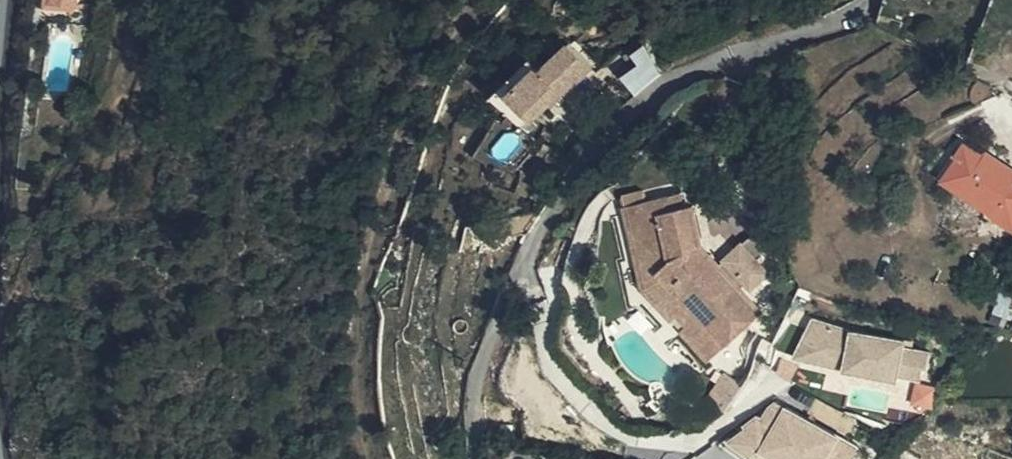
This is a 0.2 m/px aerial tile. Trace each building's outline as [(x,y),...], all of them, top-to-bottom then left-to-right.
[(77,3),(53,0),(50,0),(49,10),(76,14),(77,3)] [(636,48),(642,61),(626,69),(636,88),(667,73),(651,40),(636,48)] [(544,70),(541,66),(511,95),(535,119),(553,102),(564,92),(567,95),(596,67),(573,43),(544,70)] [(511,95),(541,66),(532,57),(495,95),(525,129),(535,119),(511,95)] [(568,97),(567,95),(564,92),(553,102),(557,107),(568,97)] [(78,140),(69,139),(67,155),(76,156),(78,140)] [(995,155),(993,159),(965,141),(956,153),(965,160),(953,179),(996,207),(992,213),(1011,227),(1011,167),(995,155)] [(686,326),(715,356),(764,311),(743,287),(725,267),(704,243),(696,204),(684,207),(680,193),(648,200),(646,188),(625,192),(627,205),(625,205),(644,289),(671,320),(676,315),(686,306),(697,316),(686,326)] [(731,262),(725,267),(743,287),(749,282),(754,286),(769,272),(761,263),(765,259),(756,244),(755,242),(754,241),(753,241),(752,241),(751,240),(749,240),(748,240),(747,240),(745,242),(728,258),(731,262)] [(1011,310),(1011,273),(1007,272),(994,312),(1010,317),(1011,310)] [(676,315),(686,326),(697,316),(686,306),(676,315)] [(929,366),(932,351),(907,345),(909,337),(854,326),(816,316),(811,327),(797,354),(823,360),(825,349),(851,356),(848,367),(873,372),(874,368),(901,373),(922,377),(925,365),(929,366)] [(797,354),(811,327),(793,323),(779,349),(797,354)] [(708,362),(715,356),(686,326),(682,331),(708,362)] [(823,360),(848,367),(851,356),(825,349),(823,360)] [(728,392),(736,398),(753,373),(736,362),(725,379),(733,384),(728,392)] [(900,377),(901,373),(874,368),(873,372),(900,377)] [(788,412),(791,406),(781,401),(775,405),(788,412)] [(863,447),(791,406),(788,412),(775,405),(768,417),(762,415),(751,423),(753,425),(745,431),(737,437),(736,435),(726,442),(748,458),(757,454),(766,458),(856,458),(863,447)]
